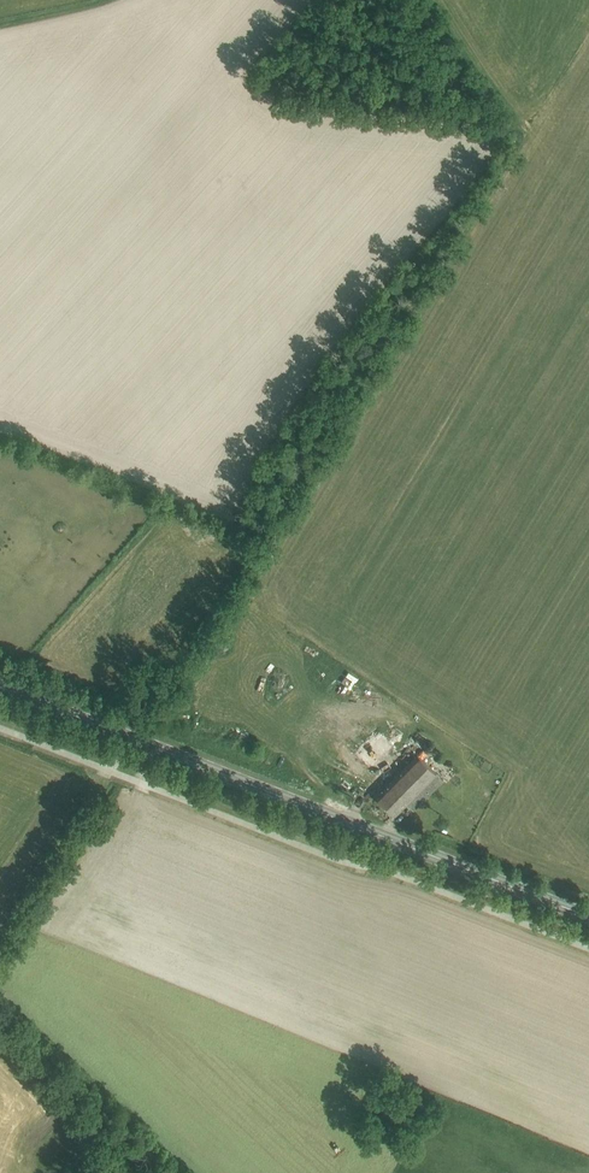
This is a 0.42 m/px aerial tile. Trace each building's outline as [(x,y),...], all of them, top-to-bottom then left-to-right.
[(102,535),(94,538),(104,563),(112,559),(102,535)] [(32,570),(39,547),(28,544),(21,567),(32,570)] [(87,580),(96,577),(88,552),(79,555),(87,580)] [(16,568),(0,560),(0,579),(3,572),(12,576),(16,568)] [(78,563),(69,565),(74,593),(83,591),(78,563)] [(65,602),(74,600),(69,573),(60,575),(65,602)] [(58,582),(49,585),(59,613),(68,609),(58,582)] [(40,633),(49,631),(43,604),(33,606),(40,633)] [(32,610),(23,613),(32,640),(41,637),(32,610)] [(13,622),(22,650),(32,647),(23,619),(13,622)] [(360,752),(374,765),(394,744),(379,730),(360,752)] [(395,815),(407,803),(414,809),(443,779),(418,754),(376,796),(395,815)]
